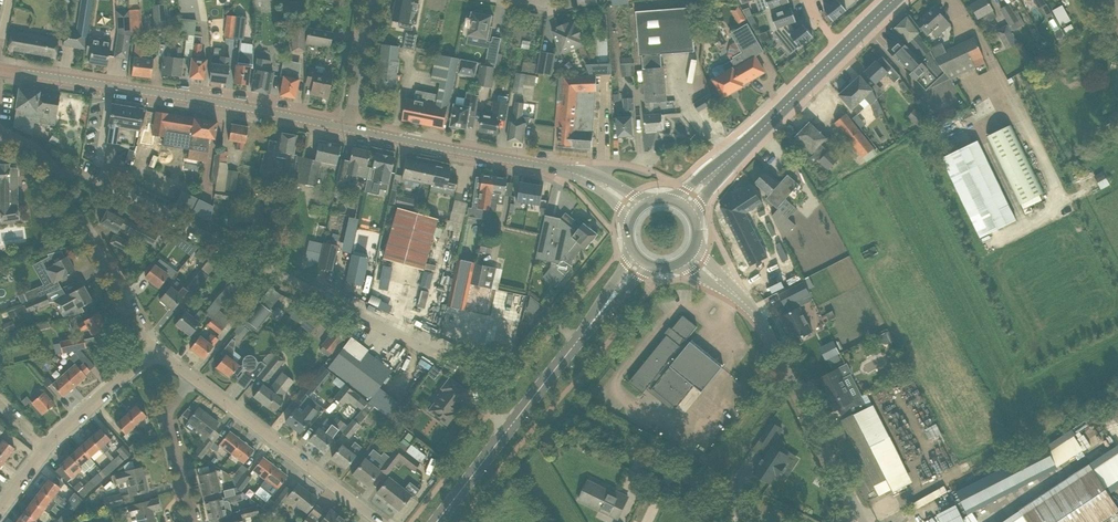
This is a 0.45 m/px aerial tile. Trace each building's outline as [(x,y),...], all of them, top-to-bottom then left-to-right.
[(63,45),(75,47),(85,49),(92,6),(93,0),(81,0),(76,31),(65,29),(65,33),(63,45)] [(411,13),(412,9),(410,9),(412,2),(406,0),(397,0),(396,5),(394,4),(393,12),(394,12),(392,21),(400,23),(399,27),(412,30),(413,26),(416,26),(419,14),(411,13)] [(765,10),(784,3),(784,4),(789,2),(789,0),(755,0),(760,12),(765,10)] [(856,0),(834,0),(834,1),(824,10),(828,15),(828,16),(829,16),(833,21),(857,2),(856,0)] [(993,11),(987,0),(980,0),(971,5),(979,19),(985,16),(988,22),(996,18),(993,11)] [(1006,5),(999,9),(1009,26),(1018,21),(1008,4),(1012,2),(1012,3),(1017,0),(1003,0),(1006,5)] [(1038,9),(1040,8),(1044,15),(1050,11),(1046,5),(1045,3),(1047,3),(1045,0),(1033,0),(1038,9)] [(288,1),(288,10),(302,9),(301,1),(288,1)] [(765,10),(771,29),(771,30),(791,23),(796,21),(793,13),(794,13),(794,12),(793,12),(792,8),(786,9),(784,4),(784,3),(765,10)] [(152,5),(154,29),(165,28),(164,4),(152,5)] [(1062,5),(1052,10),(1061,25),(1070,20),(1062,5)] [(636,11),(639,56),(642,55),(643,68),(642,68),(645,103),(645,114),(644,115),(646,131),(663,129),(662,114),(656,114),(655,102),(667,101),(664,67),(662,67),(661,54),(694,51),(691,7),(636,11)] [(749,8),(743,10),(747,16),(752,15),(749,8)] [(917,24),(924,32),(927,36),(932,32),(936,37),(950,25),(935,8),(922,19),(917,24)] [(142,36),(140,9),(129,10),(130,36),(142,36)] [(130,36),(129,10),(116,10),(117,34),(113,57),(127,59),(130,36)] [(468,35),(480,37),(479,46),(486,47),(487,39),(490,39),(492,27),(490,26),(492,16),(483,14),(482,11),(476,10),(474,13),(472,13),(471,22),(470,26),(468,26),(466,34),(468,34),(468,35)] [(464,12),(462,21),(471,22),(472,13),(464,12)] [(941,67),(931,57),(932,56),(928,52),(931,50),(918,34),(921,31),(909,15),(895,28),(902,38),(900,40),(899,38),(888,49),(926,90),(945,72),(946,72),(941,67)] [(223,38),(233,39),(236,16),(235,16),(235,17),(226,16),(223,38)] [(236,16),(233,39),(243,40),(246,17),(236,16)] [(558,26),(558,28),(552,30),(561,54),(585,44),(582,38),(583,38),(579,27),(577,27),(575,21),(569,23),(568,22),(558,26)] [(748,23),(735,31),(731,33),(742,52),(733,57),(734,59),(723,65),(720,64),(713,68),(712,71),(716,78),(714,80),(724,97),(743,86),(742,85),(764,72),(755,56),(764,51),(748,23)] [(793,29),(791,23),(771,30),(790,54),(813,36),(807,29),(808,28),(807,28),(804,25),(795,32),(793,29)] [(1066,33),(1073,28),(1071,24),(1063,28),(1066,33)] [(995,31),(1005,50),(1017,43),(1006,25),(995,31)] [(291,27),(291,51),(304,51),(304,27),(291,27)] [(308,27),(305,44),(321,47),(321,45),(330,46),(333,32),(308,27)] [(8,49),(54,57),(58,38),(12,30),(8,49)] [(414,50),(417,35),(406,32),(403,48),(414,50)] [(89,63),(107,66),(111,40),(88,36),(85,54),(90,55),(89,63)] [(200,59),(202,44),(201,44),(202,36),(194,36),(191,58),(188,58),(187,68),(190,69),(189,78),(204,79),(206,60),(200,59)] [(945,72),(952,79),(985,63),(982,58),(983,58),(974,37),(933,56),(941,67),(946,72),(945,72)] [(397,58),(398,47),(382,44),(377,88),(396,90),(397,79),(400,58),(397,58)] [(180,58),(181,47),(165,45),(164,56),(161,74),(180,77),(181,66),(183,66),(184,58),(180,58)] [(135,46),(133,64),(132,75),(151,77),(153,59),(146,58),(147,47),(135,46)] [(489,48),(486,64),(487,65),(496,67),(499,50),(489,48)] [(235,72),(234,83),(247,85),(249,74),(250,67),(253,68),(253,53),(239,51),(238,57),(237,64),(236,64),(235,72)] [(536,73),(552,76),(556,54),(540,51),(536,73)] [(211,64),(211,69),(209,80),(226,82),(228,67),(229,58),(221,57),(220,55),(213,54),(211,56),(211,64)] [(440,83),(437,94),(421,91),(420,100),(407,98),(403,120),(444,128),(448,108),(449,108),(459,58),(437,54),(432,81),(440,83)] [(901,76),(882,56),(881,56),(882,57),(877,61),(865,72),(876,83),(886,74),(894,83),(901,76)] [(620,64),(621,77),(635,76),(634,63),(633,63),(633,57),(621,58),(621,64),(620,64)] [(253,79),(251,90),(269,93),(274,69),(269,68),(270,60),(256,58),(253,79)] [(458,74),(465,75),(467,70),(476,72),(478,62),(461,58),(458,74)] [(283,77),(282,84),(280,95),(295,98),(299,79),(298,79),(300,71),(292,69),(291,77),(289,77),(292,61),(283,59),(279,76),(283,77)] [(487,65),(486,64),(485,65),(481,65),(478,84),(492,87),(496,67),(487,65)] [(312,86),(311,93),(327,97),(332,73),(324,71),(325,68),(316,66),(315,68),(309,67),(306,84),(312,86)] [(512,92),(522,94),(524,84),(535,86),(537,75),(515,72),(512,92)] [(559,76),(556,122),(561,123),(560,127),(559,146),(592,149),(593,132),(594,116),(594,115),(594,109),(595,109),(595,108),(594,108),(595,102),(595,101),(596,91),(597,91),(597,90),(599,90),(599,84),(597,84),(596,75),(559,76)] [(872,91),(873,90),(860,76),(839,95),(857,114),(863,109),(859,104),(864,99),(870,105),(875,118),(883,113),(872,91)] [(903,81),(899,84),(904,92),(909,88),(903,81)] [(13,126),(24,132),(32,135),(34,122),(55,126),(59,95),(19,89),(13,126)] [(481,130),(498,133),(501,118),(506,119),(509,102),(508,102),(509,97),(498,95),(498,101),(493,100),(491,115),(483,114),(481,130)] [(451,125),(460,127),(460,125),(467,126),(470,111),(476,112),(478,98),(471,97),(468,106),(455,104),(451,125)] [(624,117),(617,117),(618,137),(634,136),(632,117),(635,117),(634,97),(623,98),(623,111),(624,111),(624,117)] [(708,106),(704,99),(694,104),(698,111),(708,106)] [(508,140),(523,142),(526,124),(529,124),(530,118),(523,117),(524,103),(515,102),(512,121),(510,121),(508,140)] [(139,130),(142,109),(112,104),(109,125),(110,125),(108,133),(107,142),(110,143),(134,147),(137,129),(139,130)] [(907,118),(918,126),(925,116),(915,108),(907,118)] [(144,130),(140,144),(151,145),(152,135),(163,137),(162,145),(207,153),(209,139),(214,139),(215,132),(217,121),(194,118),(156,111),(154,122),(154,125),(149,124),(148,130),(144,130)] [(846,114),(835,122),(863,157),(874,149),(846,114)] [(819,160),(829,170),(838,160),(829,150),(828,151),(821,144),(828,137),(811,121),(795,137),(812,153),(813,153),(820,160),(819,160)] [(235,149),(243,150),(244,143),(245,143),(248,127),(231,124),(228,140),(236,142),(235,149)] [(986,136),(1020,205),(1044,194),(1010,125),(986,136)] [(277,149),(276,157),(285,158),(283,170),(293,171),(297,155),(293,154),(294,146),(296,136),(280,133),(279,141),(277,149)] [(52,135),(48,141),(55,144),(58,138),(52,135)] [(695,135),(691,139),(696,143),(700,139),(695,135)] [(297,183),(316,186),(321,162),(336,165),(340,145),(318,140),(314,160),(303,157),(297,183)] [(984,236),(1016,220),(977,141),(942,158),(949,174),(980,237),(984,236)] [(335,182),(345,184),(346,175),(356,177),(358,166),(366,167),(370,151),(352,148),(349,160),(341,159),(335,182)] [(129,150),(125,162),(131,163),(134,151),(129,150)] [(210,182),(216,183),(219,162),(221,151),(220,151),(220,150),(217,150),(216,155),(214,154),(210,182)] [(219,162),(216,183),(215,189),(213,197),(228,199),(229,192),(225,192),(225,190),(234,191),(238,171),(227,170),(226,163),(227,152),(221,151),(219,162)] [(372,181),(388,184),(390,172),(391,173),(394,157),(375,153),(372,168),(369,167),(367,179),(372,180),(372,181)] [(259,176),(270,178),(274,156),(265,154),(263,154),(259,176)] [(402,178),(431,184),(435,166),(406,159),(402,178)] [(1,222),(19,219),(17,206),(9,207),(9,189),(17,189),(17,168),(9,168),(9,164),(0,164),(0,213),(1,222)] [(435,166),(431,184),(430,191),(453,196),(457,178),(448,176),(450,169),(435,166)] [(766,170),(755,182),(769,195),(766,198),(777,208),(798,184),(787,174),(780,183),(766,170)] [(1102,171),(1095,175),(1099,182),(1106,178),(1102,171)] [(468,207),(466,216),(486,219),(488,210),(489,210),(493,176),(481,175),(481,178),(476,177),(472,208),(468,207)] [(493,176),(489,210),(496,211),(498,193),(503,194),(504,194),(506,178),(493,176)] [(520,182),(517,202),(529,203),(532,184),(520,182)] [(532,184),(529,203),(541,205),(544,185),(532,184)] [(752,186),(742,193),(752,209),(763,202),(752,186)] [(175,204),(192,212),(211,221),(213,206),(181,190),(175,204)] [(742,193),(732,199),(742,215),(746,214),(746,213),(751,210),(752,209),(742,193)] [(837,193),(826,199),(835,215),(846,210),(837,193)] [(396,204),(416,209),(418,200),(398,196),(396,204)] [(732,199),(721,206),(729,222),(742,215),(732,199)] [(382,258),(423,270),(437,219),(397,207),(382,258)] [(117,233),(120,227),(153,244),(157,235),(107,209),(100,224),(117,233)] [(536,258),(557,263),(556,267),(546,279),(556,287),(569,270),(570,266),(572,267),(575,252),(579,253),(584,246),(587,248),(598,234),(584,223),(582,225),(566,212),(561,218),(546,215),(536,258)] [(742,215),(729,222),(734,233),(752,224),(746,214),(742,215)] [(349,218),(345,234),(354,236),(358,220),(349,218)] [(752,224),(734,233),(739,244),(757,235),(752,224)] [(110,242),(127,251),(132,244),(114,234),(110,242)] [(757,235),(739,244),(745,254),(762,246),(757,235)] [(318,268),(331,271),(337,245),(324,242),(318,268)] [(311,243),(306,261),(316,263),(320,245),(311,243)] [(158,253),(180,270),(183,265),(170,255),(172,251),(164,245),(158,253)] [(762,246),(745,254),(750,265),(768,257),(762,246)] [(194,256),(202,263),(207,256),(199,249),(194,256)] [(48,256),(41,260),(46,269),(53,283),(61,279),(61,278),(62,278),(75,271),(67,256),(64,257),(61,251),(47,254),(48,256)] [(351,254),(345,281),(363,285),(368,258),(351,254)] [(187,290),(192,294),(218,262),(210,257),(200,269),(200,270),(185,288),(182,286),(177,292),(171,286),(160,299),(172,309),(183,297),(182,296),(187,290)] [(154,265),(145,277),(151,281),(149,284),(155,289),(157,286),(158,287),(167,275),(171,279),(177,271),(159,258),(154,265)] [(457,259),(447,306),(464,310),(474,262),(457,259)] [(484,279),(487,266),(476,264),(471,284),(491,288),(492,281),(484,279)] [(766,292),(786,281),(779,268),(759,278),(766,292)] [(423,271),(421,280),(430,282),(432,273),(423,271)] [(785,306),(810,293),(804,282),(779,294),(785,306)] [(212,319),(219,310),(226,300),(227,300),(237,288),(230,283),(219,294),(204,313),(199,309),(193,317),(186,311),(175,324),(189,335),(200,322),(199,322),(206,315),(211,319),(212,319)] [(23,293),(27,302),(45,295),(41,285),(23,293)] [(82,307),(92,301),(83,286),(54,302),(61,314),(62,316),(84,311),(82,307)] [(45,295),(27,302),(24,303),(27,312),(49,303),(45,295)] [(772,296),(766,298),(770,308),(776,306),(772,296)] [(419,299),(417,307),(424,309),(426,301),(419,299)] [(242,323),(254,333),(271,312),(259,302),(242,323)] [(800,307),(782,316),(795,341),(803,336),(804,338),(811,334),(810,333),(812,332),(800,307)] [(230,319),(219,310),(212,319),(211,319),(206,325),(219,334),(230,319)] [(87,328),(91,336),(106,328),(98,313),(77,324),(80,331),(87,328)] [(310,334),(320,322),(310,314),(300,326),(310,334)] [(672,329),(677,333),(672,339),(667,335),(629,382),(643,393),(649,385),(672,403),(669,407),(670,408),(673,405),(676,408),(694,386),(702,392),(722,367),(691,341),(690,342),(686,340),(697,326),(683,315),(672,329)] [(822,319),(815,322),(818,328),(825,325),(822,319)] [(3,324),(6,331),(15,328),(12,320),(3,324)] [(33,325),(34,330),(49,327),(48,321),(33,325)] [(321,346),(331,354),(345,336),(336,328),(321,346)] [(190,348),(203,358),(218,339),(211,333),(206,340),(200,335),(190,348)] [(72,351),(79,349),(85,347),(83,336),(59,341),(61,353),(72,351)] [(242,365),(238,365),(239,365),(236,362),(241,356),(234,351),(234,341),(232,339),(220,353),(224,356),(215,367),(229,378),(232,374),(236,377),(240,371),(253,381),(266,365),(261,361),(256,362),(256,361),(256,360),(255,359),(255,358),(254,357),(253,356),(252,356),(251,355),(250,355),(249,355),(248,355),(247,356),(246,356),(245,357),(244,357),(243,358),(242,359),(242,360),(242,361),(242,362),(242,364),(242,365)] [(349,339),(327,367),(327,368),(330,370),(369,400),(391,371),(349,339)] [(833,341),(821,347),(827,359),(839,353),(833,341)] [(78,358),(83,364),(89,370),(94,366),(79,349),(72,351),(74,354),(70,358),(73,362),(78,358)] [(258,376),(266,382),(284,360),(276,353),(258,376)] [(448,360),(443,366),(454,374),(459,366),(448,360)] [(75,363),(63,373),(75,386),(86,376),(85,374),(89,370),(83,364),(79,368),(75,363)] [(850,375),(850,371),(847,364),(839,368),(844,378),(850,375)] [(854,400),(843,378),(844,378),(839,368),(822,377),(826,386),(824,387),(835,410),(838,409),(843,420),(872,405),(866,394),(854,400)] [(263,384),(253,396),(267,407),(269,405),(276,410),(283,400),(280,398),(287,390),(293,381),(281,372),(274,381),(269,388),(268,388),(263,384)] [(75,386),(63,373),(51,384),(63,397),(75,386)] [(42,382),(46,387),(52,382),(48,377),(42,382)] [(439,422),(440,420),(446,424),(454,414),(452,412),(467,392),(449,378),(441,389),(444,391),(440,395),(439,393),(434,400),(436,401),(428,411),(434,415),(433,417),(439,422)] [(292,413),(285,421),(299,432),(306,423),(315,412),(319,414),(323,408),(313,400),(309,397),(317,387),(309,380),(295,397),(301,402),(296,408),(292,413)] [(345,384),(334,398),(343,406),(348,400),(354,404),(361,397),(354,392),(345,384)] [(32,402),(42,414),(54,404),(44,392),(32,402)] [(384,392),(373,407),(391,419),(402,405),(384,392)] [(21,401),(25,405),(30,400),(27,396),(21,401)] [(367,401),(354,418),(353,419),(352,419),(349,422),(351,424),(343,432),(342,432),(341,432),(348,438),(359,425),(359,424),(373,407),(367,401)] [(136,405),(126,414),(136,425),(146,416),(136,405)] [(198,407),(184,426),(191,432),(196,427),(208,436),(218,422),(198,407)] [(136,425),(126,414),(116,423),(125,434),(136,425)] [(316,431),(309,440),(323,450),(329,441),(332,438),(338,430),(343,423),(337,417),(325,432),(319,427),(316,431)] [(760,464),(754,473),(770,483),(776,474),(778,475),(785,465),(788,467),(793,459),(790,457),(787,455),(780,450),(785,443),(777,438),(782,429),(771,422),(760,439),(772,447),(763,459),(763,460),(761,463),(760,464)] [(935,423),(924,429),(929,439),(941,433),(935,423)] [(100,428),(90,437),(100,448),(99,449),(104,453),(109,449),(105,444),(110,439),(100,428)] [(151,429),(144,435),(149,440),(156,434),(151,429)] [(218,445),(231,454),(241,440),(229,431),(218,445)] [(149,440),(144,435),(134,445),(132,443),(128,447),(134,454),(149,440)] [(90,437),(80,446),(90,457),(99,449),(100,448),(90,437)] [(201,458),(212,444),(206,438),(194,453),(201,458)] [(6,459),(14,448),(3,439),(0,443),(0,455),(6,459)] [(241,440),(231,454),(243,464),(254,450),(241,440)] [(332,457),(345,468),(361,447),(354,442),(348,449),(342,444),(332,457)] [(400,459),(405,452),(405,451),(408,448),(399,442),(388,456),(383,452),(381,455),(373,449),(353,474),(368,485),(379,471),(386,476),(400,458),(400,459)] [(944,521),(971,521),(967,514),(1062,460),(1052,442),(956,497),(960,504),(940,516),(944,521)] [(210,447),(216,451),(219,447),(214,443),(210,447)] [(120,454),(111,461),(116,467),(131,454),(122,445),(116,450),(120,454)] [(1021,509),(1029,521),(1102,521),(1117,511),(1117,508),(1109,494),(1117,488),(1117,445),(1089,464),(1021,509)] [(80,446),(70,455),(82,469),(81,469),(84,473),(94,464),(88,458),(90,457),(80,446)] [(419,463),(405,452),(400,459),(414,470),(419,463)] [(67,482),(81,469),(82,469),(70,455),(69,456),(68,455),(63,459),(64,460),(59,465),(60,466),(55,471),(67,482)] [(252,471),(264,480),(275,466),(262,457),(252,471)] [(111,461),(101,470),(106,476),(116,467),(111,461)] [(238,468),(244,473),(247,469),(242,464),(238,468)] [(199,474),(211,472),(210,465),(198,467),(199,474)] [(287,476),(275,466),(264,480),(260,486),(272,496),(287,476)] [(114,474),(116,484),(125,482),(129,496),(147,491),(141,467),(114,474)] [(101,470),(91,479),(96,485),(106,476),(101,470)] [(204,495),(206,502),(220,498),(218,492),(220,491),(215,471),(198,475),(203,495),(204,495)] [(235,486),(241,491),(251,478),(244,473),(235,486)] [(49,478),(40,489),(52,498),(51,499),(56,502),(58,504),(63,499),(55,494),(60,487),(49,478)] [(377,493),(399,510),(410,495),(389,478),(377,493)] [(96,485),(91,479),(82,486),(78,482),(72,487),(82,497),(96,485)] [(588,483),(588,481),(579,500),(618,518),(628,497),(617,492),(616,494),(602,487),(601,489),(588,483)] [(317,499),(317,496),(313,493),(311,494),(297,484),(292,491),(286,487),(280,496),(275,502),(267,512),(273,517),(288,499),(306,513),(317,499)] [(223,490),(225,497),(235,495),(233,488),(223,490)] [(32,500),(44,509),(48,512),(56,502),(51,499),(52,498),(40,489),(32,500)] [(102,497),(105,507),(122,503),(121,495),(120,493),(102,497)] [(76,494),(65,509),(72,513),(82,500),(76,494)] [(261,508),(267,512),(275,502),(269,497),(261,508)] [(206,502),(205,502),(209,520),(226,516),(226,515),(230,514),(231,512),(229,502),(227,501),(223,502),(222,498),(220,498),(206,502)] [(122,508),(123,512),(127,511),(129,517),(135,516),(135,519),(131,520),(132,521),(155,521),(152,509),(158,508),(156,499),(150,501),(122,508)] [(24,511),(35,520),(44,509),(32,500),(24,511)] [(239,509),(242,518),(259,514),(256,505),(239,509)] [(346,521),(330,509),(327,513),(316,505),(303,521),(345,521),(346,521)] [(72,513),(65,509),(59,517),(66,521),(72,513)] [(35,520),(24,511),(16,521),(37,521),(35,520)]
